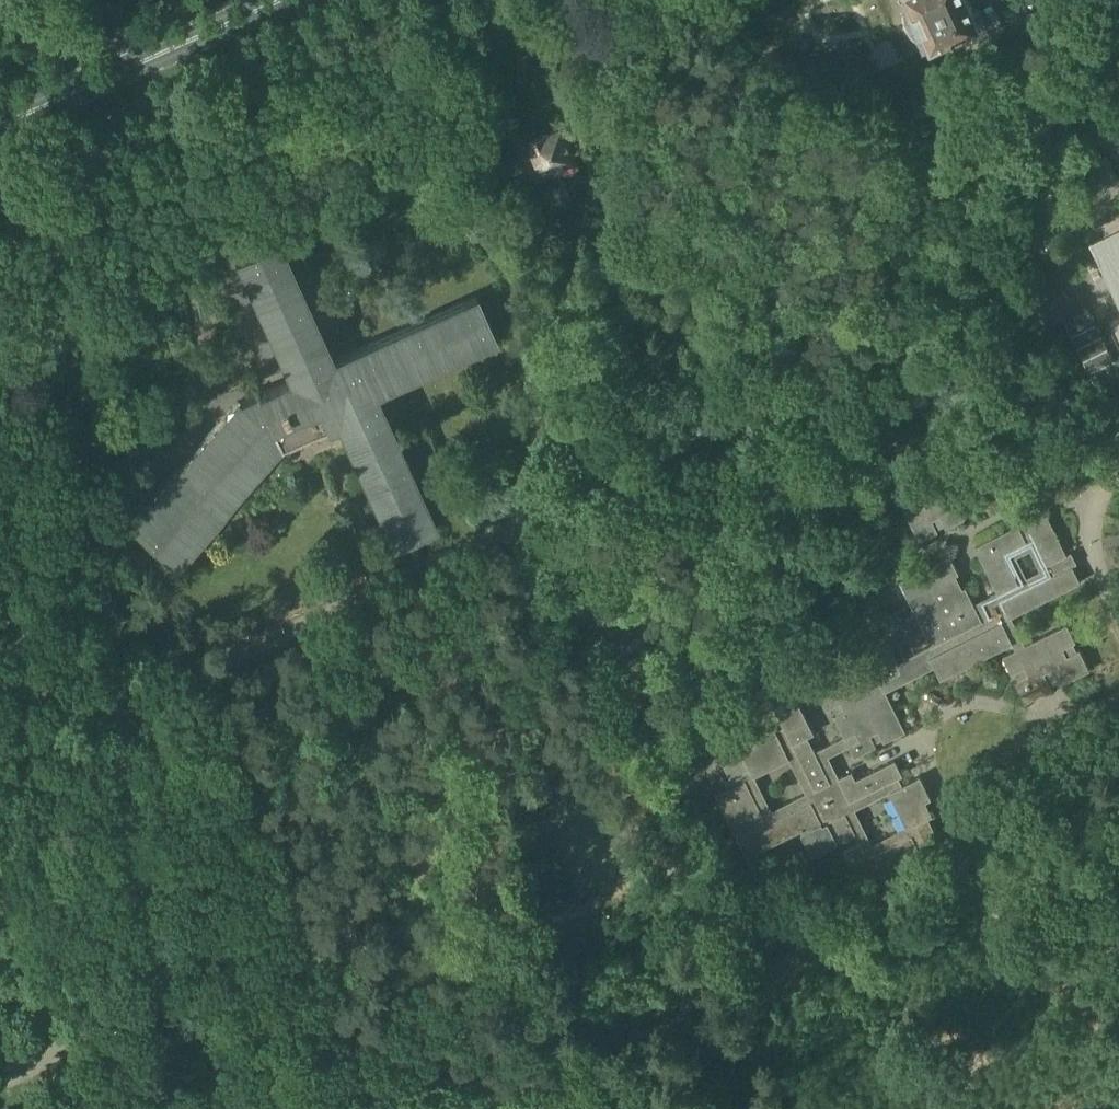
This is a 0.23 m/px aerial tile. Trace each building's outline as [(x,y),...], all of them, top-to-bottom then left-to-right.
[(914,6),(913,6),(913,16),(917,24),(924,30),(925,30),(932,46),(949,39),(951,44),(957,42),(959,47),(974,40),(970,29),(981,24),(970,0),(912,0),(914,6)] [(927,113),(924,105),(919,94),(910,98),(918,117),(927,113)] [(561,166),(577,160),(564,127),(548,134),(548,133),(531,140),(545,173),(556,168),(558,173),(563,171),(561,166)] [(550,186),(561,212),(571,234),(582,229),(573,207),(577,205),(567,180),(550,186)] [(1109,240),(1118,263),(1118,236),(1109,240)] [(240,258),(294,378),(242,402),(143,513),(141,511),(133,521),(177,560),(280,444),(283,447),(328,426),(329,427),(341,421),(395,541),(435,523),(375,390),(495,336),(477,297),(334,361),(280,240),(240,258)] [(1118,386),(1118,356),(1115,358),(1091,309),(1067,321),(1067,322),(1103,394),(1118,386)] [(1089,451),(1096,466),(1105,462),(1098,447),(1089,451)] [(1083,473),(1091,468),(1084,453),(1076,457),(1083,473)] [(903,504),(921,540),(940,530),(939,527),(946,524),(947,526),(966,517),(948,481),(929,490),(931,493),(923,497),(922,494),(903,504)] [(754,737),(757,743),(743,750),(745,754),(726,763),(732,776),(726,779),(730,786),(718,792),(749,855),(794,833),(785,816),(793,812),(814,854),(857,833),(861,841),(845,849),(866,890),(935,855),(927,841),(939,835),(930,816),(934,814),(927,800),(933,797),(922,775),(904,783),(900,776),(904,774),(897,759),(858,778),(853,770),(841,776),(831,756),(851,745),(856,755),(878,744),(877,742),(884,738),(885,740),(907,730),(887,690),(937,665),(942,677),(1014,641),(1017,648),(1004,655),(1013,673),(1016,671),(1020,679),(1017,680),(1027,701),(1054,687),(1053,684),(1061,681),(1062,683),(1092,668),(1082,648),(1079,649),(1075,642),(1077,641),(1069,623),(1027,644),(1013,615),(1082,581),(1047,510),(1028,520),(1029,523),(1021,527),(1020,524),(976,545),(999,592),(976,603),(967,586),(964,587),(958,574),(961,572),(952,554),(901,579),(933,644),(899,660),(895,651),(818,690),(827,709),(834,705),(838,713),(835,714),(846,735),(817,750),(809,735),(816,732),(797,694),(775,705),(786,726),(778,730),(776,726),(754,737)]
